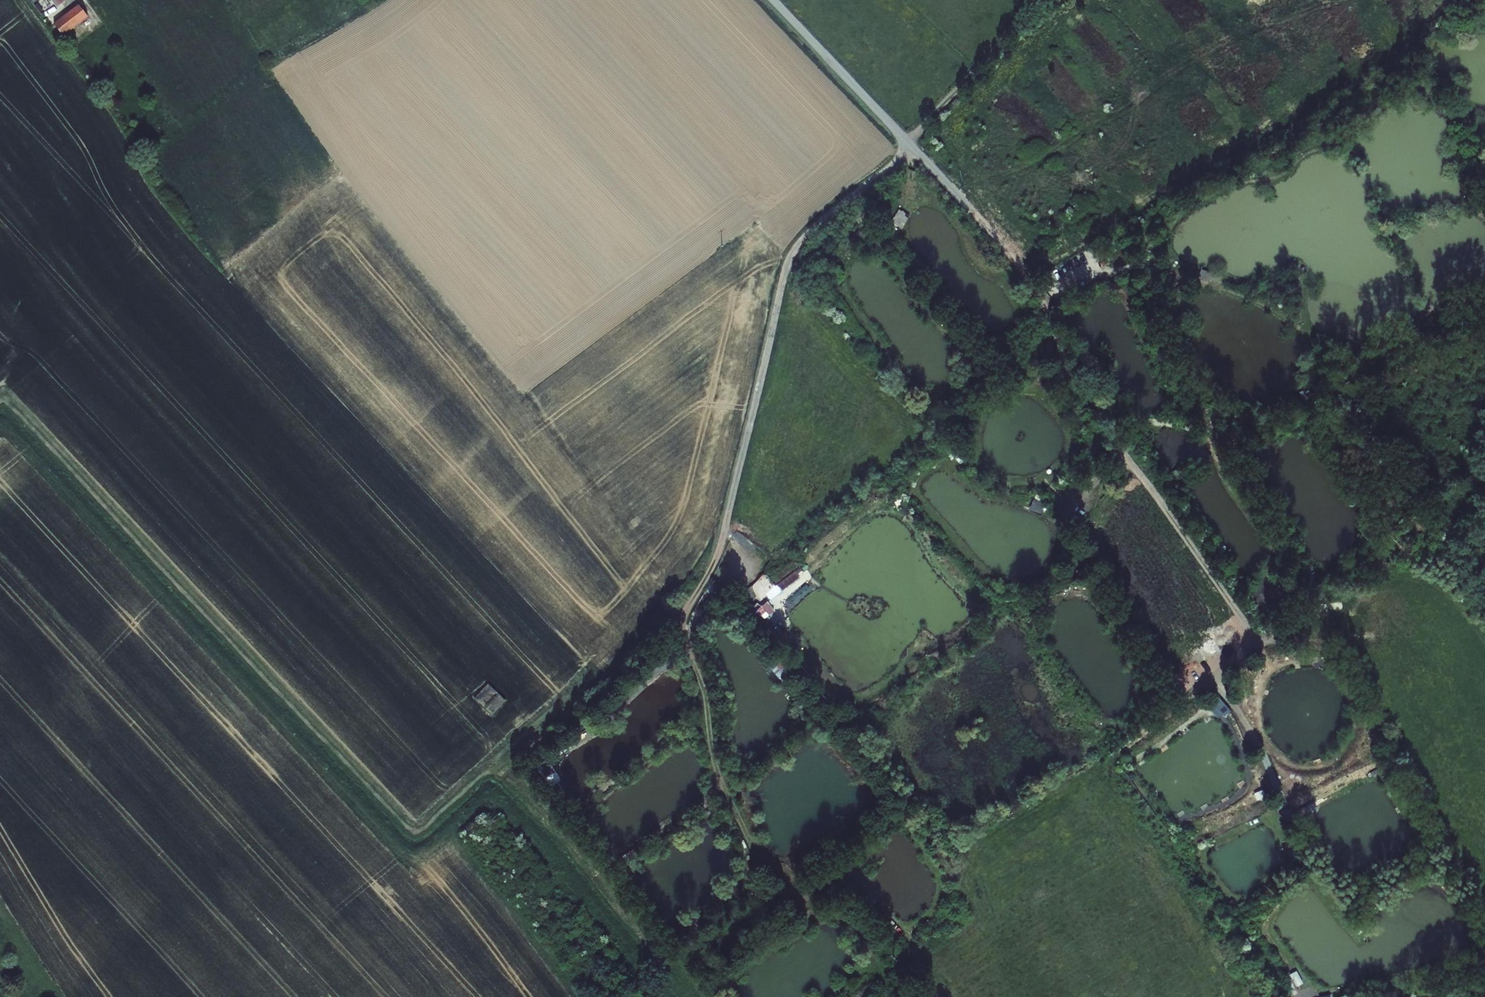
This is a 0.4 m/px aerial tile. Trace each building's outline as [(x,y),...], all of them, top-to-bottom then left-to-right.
[(64,27),(100,2),(98,0),(75,0),(55,14),(64,27)] [(898,210),(890,223),(901,230),(909,216),(898,210)] [(781,605),(774,597),(795,581),(799,586),(810,578),(800,565),(773,587),(768,581),(761,586),(758,582),(747,591),(767,616),(781,605)] [(474,699),(492,716),(506,701),(487,684),(474,699)]
